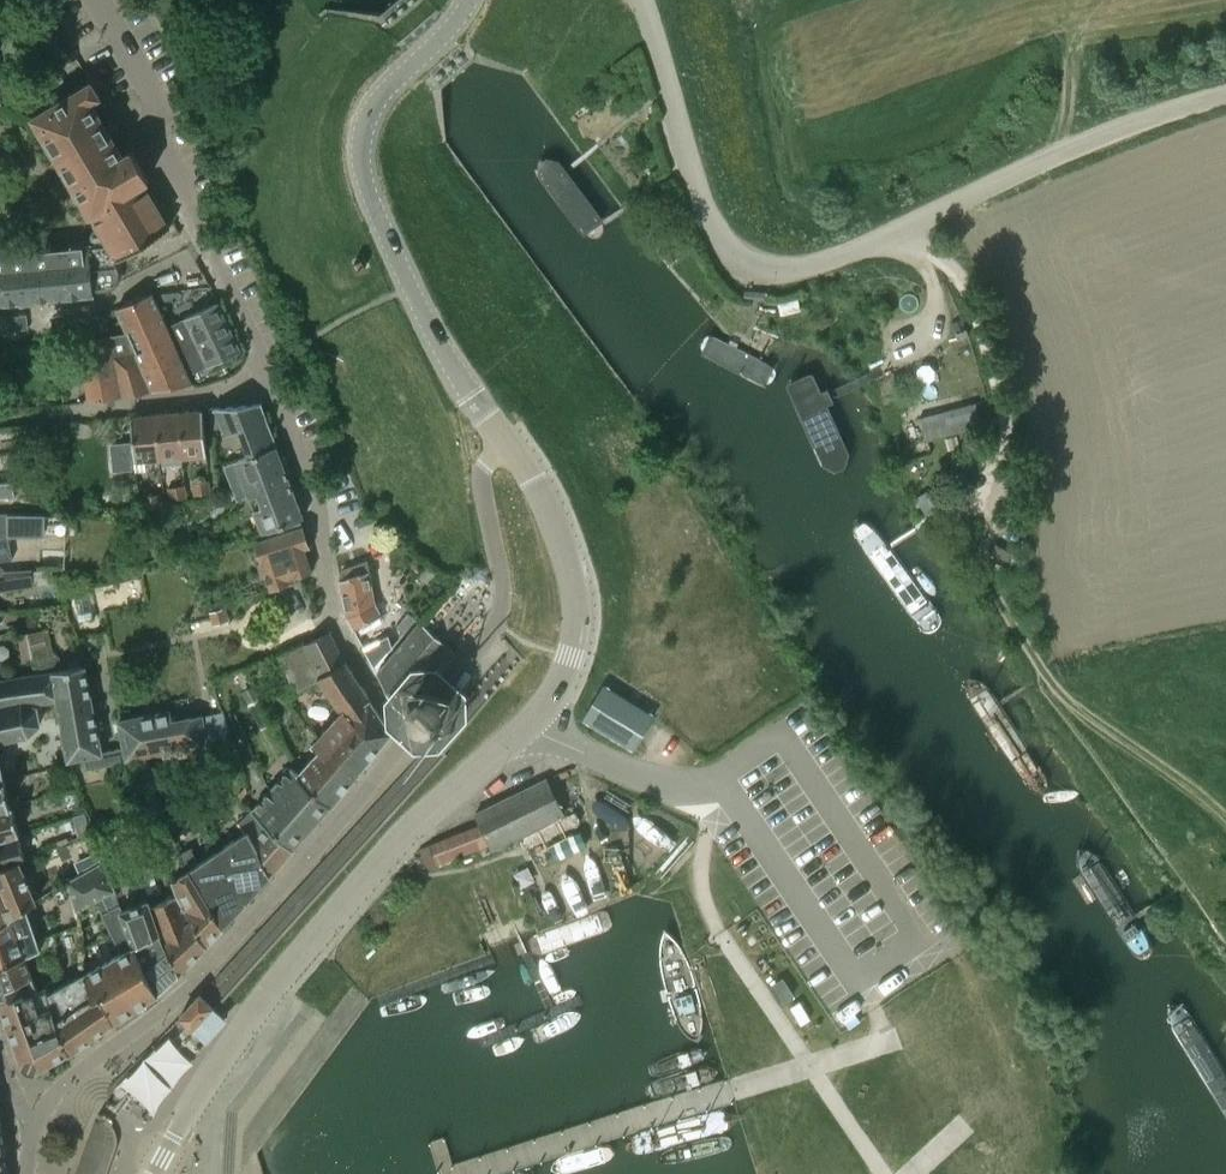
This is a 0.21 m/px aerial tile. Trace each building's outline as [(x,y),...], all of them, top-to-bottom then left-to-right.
[(107,242),(117,260),(142,245),(142,246),(146,243),(146,242),(170,228),(168,223),(167,224),(156,206),(157,205),(154,201),(154,202),(143,183),(149,179),(147,175),(146,175),(134,154),(132,150),(123,155),(117,145),(112,136),(112,135),(118,131),(111,120),(105,123),(104,122),(103,122),(98,114),(99,113),(91,101),(100,96),(91,81),(77,90),(76,89),(65,96),(66,97),(33,117),(42,130),(41,131),(106,240),(107,242)] [(545,154),(538,159),(537,171),(584,232),(590,235),(594,236),(600,236),(602,235),(604,229),(605,222),(604,217),(558,157),(552,155),(545,154)] [(107,290),(110,289),(113,288),(116,286),(118,284),(120,282),(121,279),(122,277),(122,276),(122,274),(122,273),(122,271),(122,270),(122,268),(121,265),(120,264),(117,260),(107,242),(89,244),(89,243),(88,243),(88,244),(0,253),(0,304),(94,294),(94,292),(107,290)] [(128,333),(153,390),(165,388),(167,382),(176,381),(181,385),(192,383),(188,374),(173,340),(152,292),(117,308),(125,325),(128,333)] [(173,340),(188,374),(207,365),(208,366),(241,351),(218,303),(185,318),(190,327),(179,332),(181,336),(173,340)] [(88,318),(83,319),(86,335),(103,332),(99,315),(88,317),(88,318)] [(128,333),(79,342),(85,376),(90,402),(122,396),(153,390),(128,333)] [(784,364),(715,335),(712,342),(710,342),(707,348),(706,350),(707,353),(708,356),(706,361),(773,387),(775,383),(778,380),(782,376),(782,369),(784,364)] [(788,377),(787,380),(824,460),(835,466),(847,461),(850,447),(827,402),(835,399),(832,392),(828,385),(821,387),(814,369),(809,367),(788,377)] [(260,403),(209,409),(211,425),(221,424),(226,435),(239,430),(249,456),(251,456),(277,446),(260,403)] [(971,429),(965,406),(919,418),(925,441),(971,429)] [(179,412),(183,457),(207,454),(203,409),(179,412)] [(160,459),(183,457),(179,412),(155,414),(160,459)] [(145,460),(160,459),(155,414),(131,416),(136,472),(146,471),(145,460)] [(290,481),(277,446),(251,456),(249,456),(224,465),(238,502),(250,497),(290,481)] [(212,492),(210,480),(194,483),(196,496),(212,492)] [(290,481),(250,497),(263,533),(271,530),(300,519),(303,518),(290,481)] [(10,495),(9,482),(0,482),(0,496),(10,495)] [(170,488),(172,500),(188,497),(186,485),(170,488)] [(161,493),(143,496),(145,508),(163,505),(161,493)] [(168,526),(164,507),(151,510),(155,529),(168,526)] [(8,530),(8,525),(8,515),(0,514),(0,530),(8,530)] [(271,530),(273,537),(256,543),(270,589),(297,581),(296,578),(308,573),(312,571),(306,553),(304,548),(309,547),(300,519),(271,530)] [(932,604),(885,537),(873,522),(867,520),(861,521),(857,525),(854,530),(855,535),(923,632),(931,632),(936,630),(941,626),(942,622),(943,619),(932,604)] [(339,577),(340,579),(345,605),(347,617),(376,604),(371,577),(372,577),(371,574),(370,574),(368,561),(343,570),(342,571),(341,573),(340,574),(340,576),(339,577)] [(8,590),(7,578),(0,579),(0,591),(8,590)] [(452,650),(420,622),(394,654),(377,673),(397,709),(412,722),(422,732),(429,725),(433,728),(455,704),(440,691),(427,679),(452,650)] [(278,655),(284,668),(272,677),(286,698),(296,691),(319,680),(317,677),(345,661),(333,636),(330,630),(329,627),(326,629),(327,631),(304,643),(278,655)] [(38,655),(54,651),(49,628),(33,632),(38,655)] [(394,654),(385,630),(360,640),(377,673),(394,654)] [(18,635),(23,658),(38,655),(33,632),(27,633),(18,635)] [(317,753),(300,772),(332,803),(351,780),(352,780),(361,769),(360,769),(392,731),(391,730),(366,692),(346,661),(345,662),(345,661),(317,677),(319,680),(342,712),(310,746),(317,753)] [(102,752),(85,666),(52,672),(52,673),(57,699),(70,760),(82,757),(85,769),(127,760),(163,752),(184,748),(206,744),(202,715),(173,721),(171,710),(119,721),(124,747),(102,752)] [(966,669),(964,679),(965,690),(1028,782),(1035,786),(1040,787),(1044,783),(1047,780),(1046,773),(983,677),(978,674),(966,669)] [(57,699),(52,673),(0,681),(0,740),(29,734),(40,724),(37,707),(27,705),(27,704),(57,699)] [(634,749),(654,715),(604,684),(583,719),(634,749)] [(250,703),(259,698),(253,687),(244,692),(250,703)] [(250,704),(255,714),(265,709),(260,699),(250,704)] [(188,762),(184,748),(163,752),(169,769),(182,764),(188,762)] [(193,792),(182,764),(169,769),(180,797),(193,792)] [(315,822),(332,803),(300,772),(299,773),(292,766),(273,788),(313,824),(315,822)] [(419,848),(422,854),(429,868),(492,843),(494,848),(564,814),(546,778),(477,812),(482,822),(419,848)] [(5,781),(0,782),(0,808),(11,805),(5,781)] [(313,824),(273,788),(253,810),(294,846),(313,824)] [(11,805),(0,808),(0,839),(19,833),(13,805),(11,805)] [(216,851),(213,853),(246,901),(270,875),(294,846),(253,810),(253,809),(240,822),(245,831),(228,842),(229,843),(216,851)] [(19,833),(0,839),(0,867),(19,860),(30,858),(20,833),(19,833)] [(1138,919),(1098,853),(1093,849),(1088,845),(1079,842),(1078,844),(1076,852),(1077,861),(1127,947),(1137,954),(1140,956),(1144,956),(1149,953),(1152,950),(1152,945),(1151,941),(1138,919)] [(192,847),(182,852),(189,869),(190,868),(202,888),(223,927),(240,908),(246,901),(213,853),(207,858),(199,863),(192,847)] [(19,860),(0,867),(0,868),(1,870),(0,870),(0,921),(13,914),(12,913),(26,907),(36,901),(19,860)] [(104,862),(104,863),(69,881),(77,910),(96,900),(103,896),(115,890),(104,862)] [(174,880),(180,894),(181,899),(198,929),(206,945),(223,927),(202,888),(190,868),(189,869),(174,880)] [(180,972),(206,945),(198,929),(181,899),(180,894),(152,906),(163,941),(180,972)] [(109,909),(103,896),(96,900),(123,952),(86,972),(96,996),(104,992),(113,1021),(158,992),(145,968),(146,968),(140,954),(135,945),(122,910),(120,904),(109,909)] [(152,906),(149,899),(122,910),(135,945),(140,954),(146,968),(145,968),(158,992),(158,993),(159,992),(159,991),(163,988),(179,974),(180,973),(180,972),(163,941),(152,906)] [(26,907),(12,913),(13,914),(0,921),(0,967),(23,956),(40,949),(26,907)] [(34,979),(23,956),(0,967),(0,1000),(9,998),(14,996),(23,991),(25,996),(39,991),(38,988),(37,989),(34,979)] [(86,972),(49,993),(53,1006),(59,1025),(70,1051),(71,1051),(71,1050),(112,1021),(113,1021),(104,992),(96,996),(86,972)] [(38,988),(39,991),(25,996),(23,991),(14,996),(9,998),(0,1000),(0,1002),(0,1003),(23,1065),(28,1063),(34,1066),(35,1071),(43,1066),(70,1051),(59,1025),(53,1006),(49,993),(46,985),(38,988)] [(225,1018),(216,1009),(213,1007),(200,994),(180,1015),(194,1028),(194,1027),(206,1039),(225,1018)] [(1176,1027),(1225,1114),(1225,1071),(1197,1020),(1191,1016),(1187,1014),(1182,1013),(1178,1015),(1176,1020),(1176,1027)]
